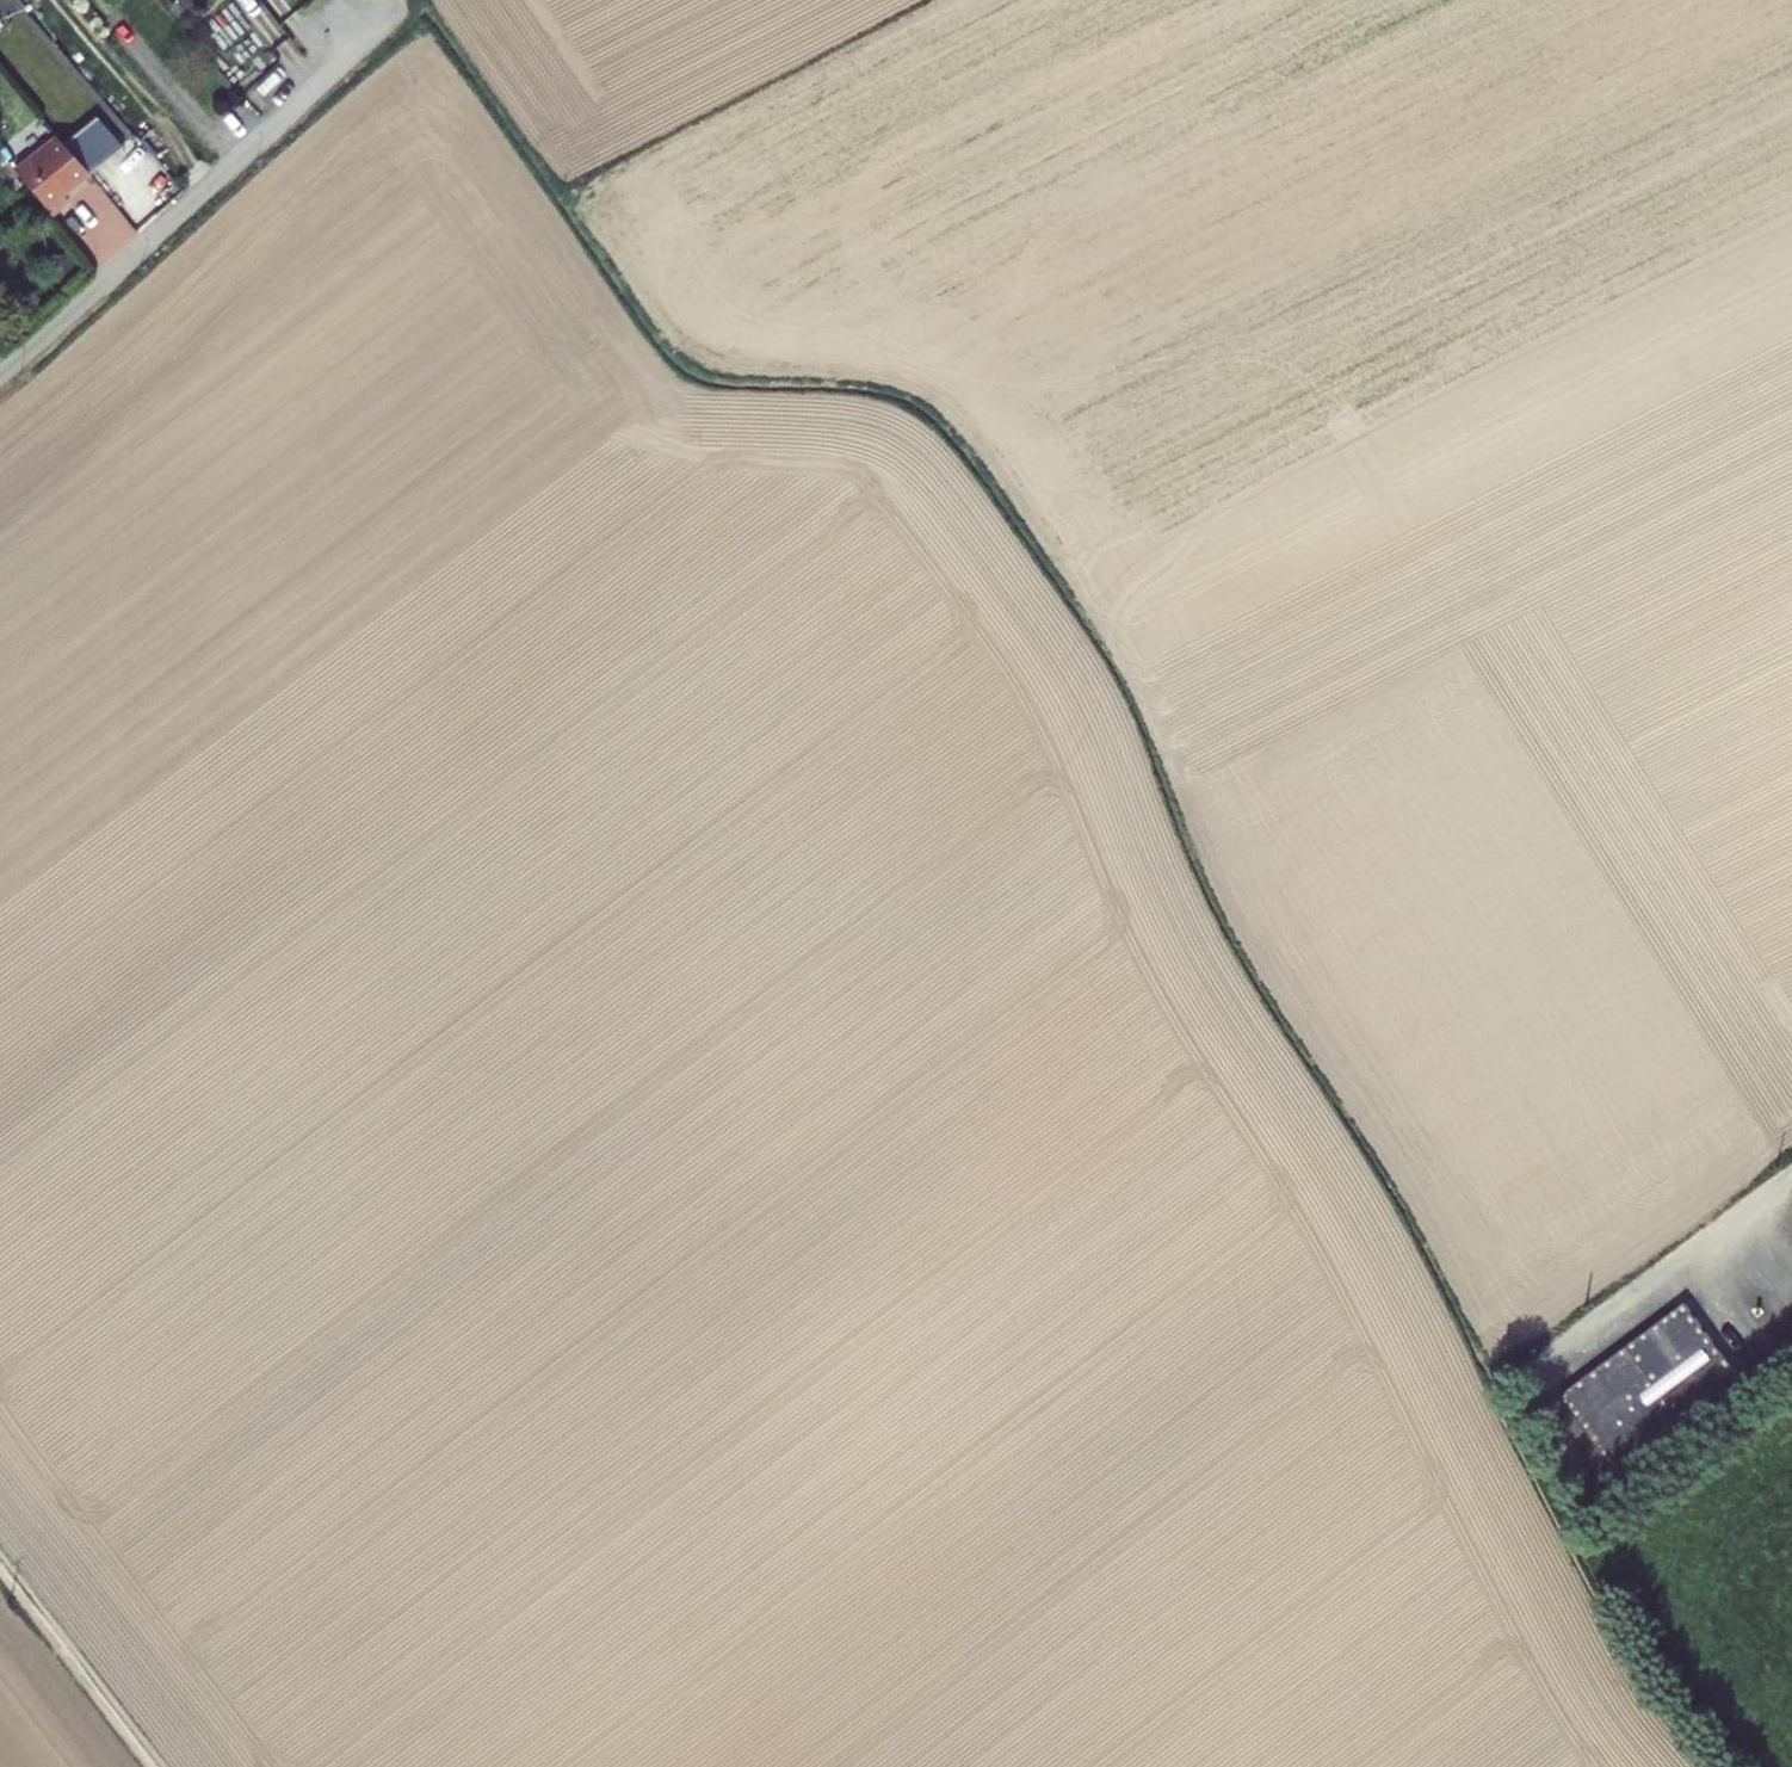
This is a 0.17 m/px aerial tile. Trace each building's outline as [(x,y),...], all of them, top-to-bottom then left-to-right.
[(52,134),(9,168),(15,175),(46,215),(63,202),(58,195),(84,175),(52,134)] [(0,156),(0,186),(15,175),(9,168),(0,156)] [(1748,1390),(1683,1303),(1560,1395),(1624,1483),(1748,1390)]
